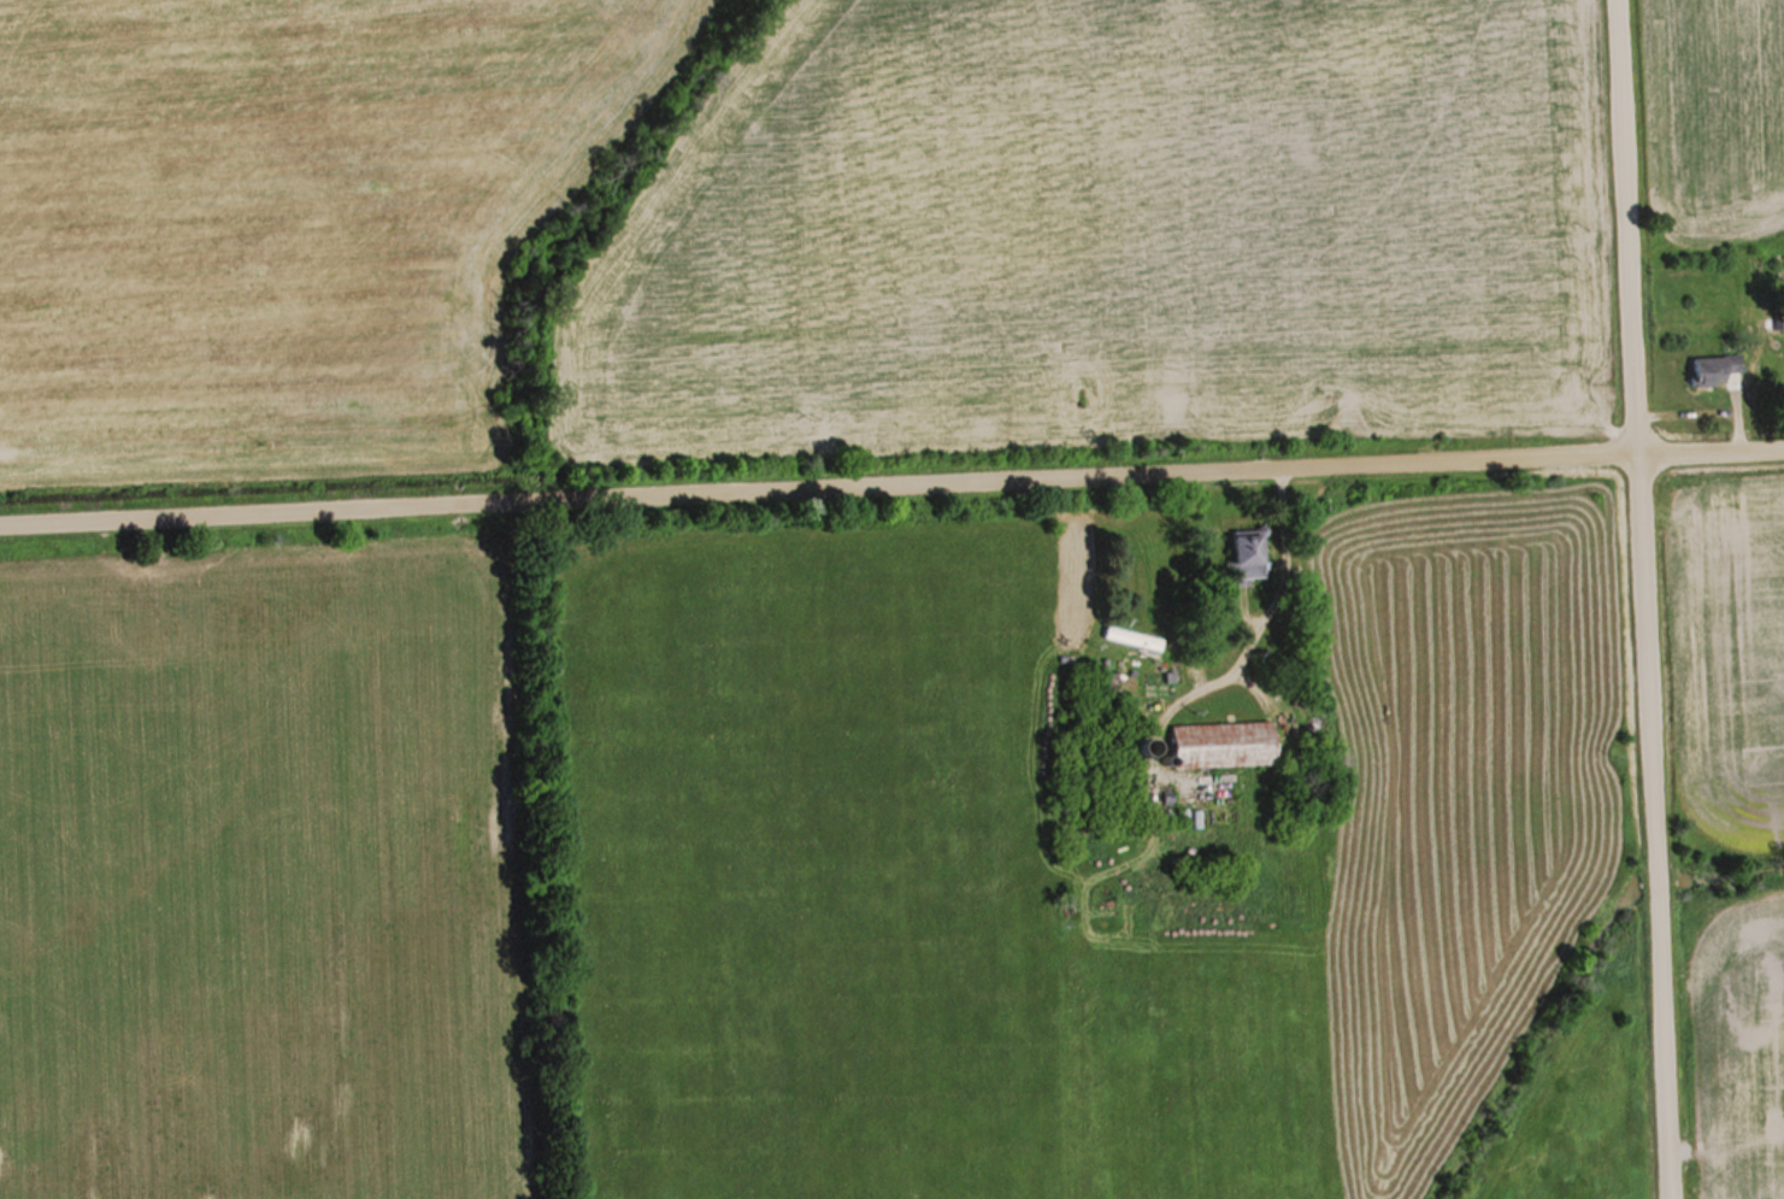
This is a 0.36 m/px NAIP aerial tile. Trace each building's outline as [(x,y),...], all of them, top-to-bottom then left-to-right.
[(1742,357),(1695,357),(1695,387),(1727,387),(1727,374),(1742,374),(1742,357)] [(1251,586),(1251,579),(1267,579),(1266,528),(1233,529),(1233,562),(1226,562),(1227,587),(1251,586)] [(1172,726),(1173,768),(1275,765),(1274,723),(1172,726)]
